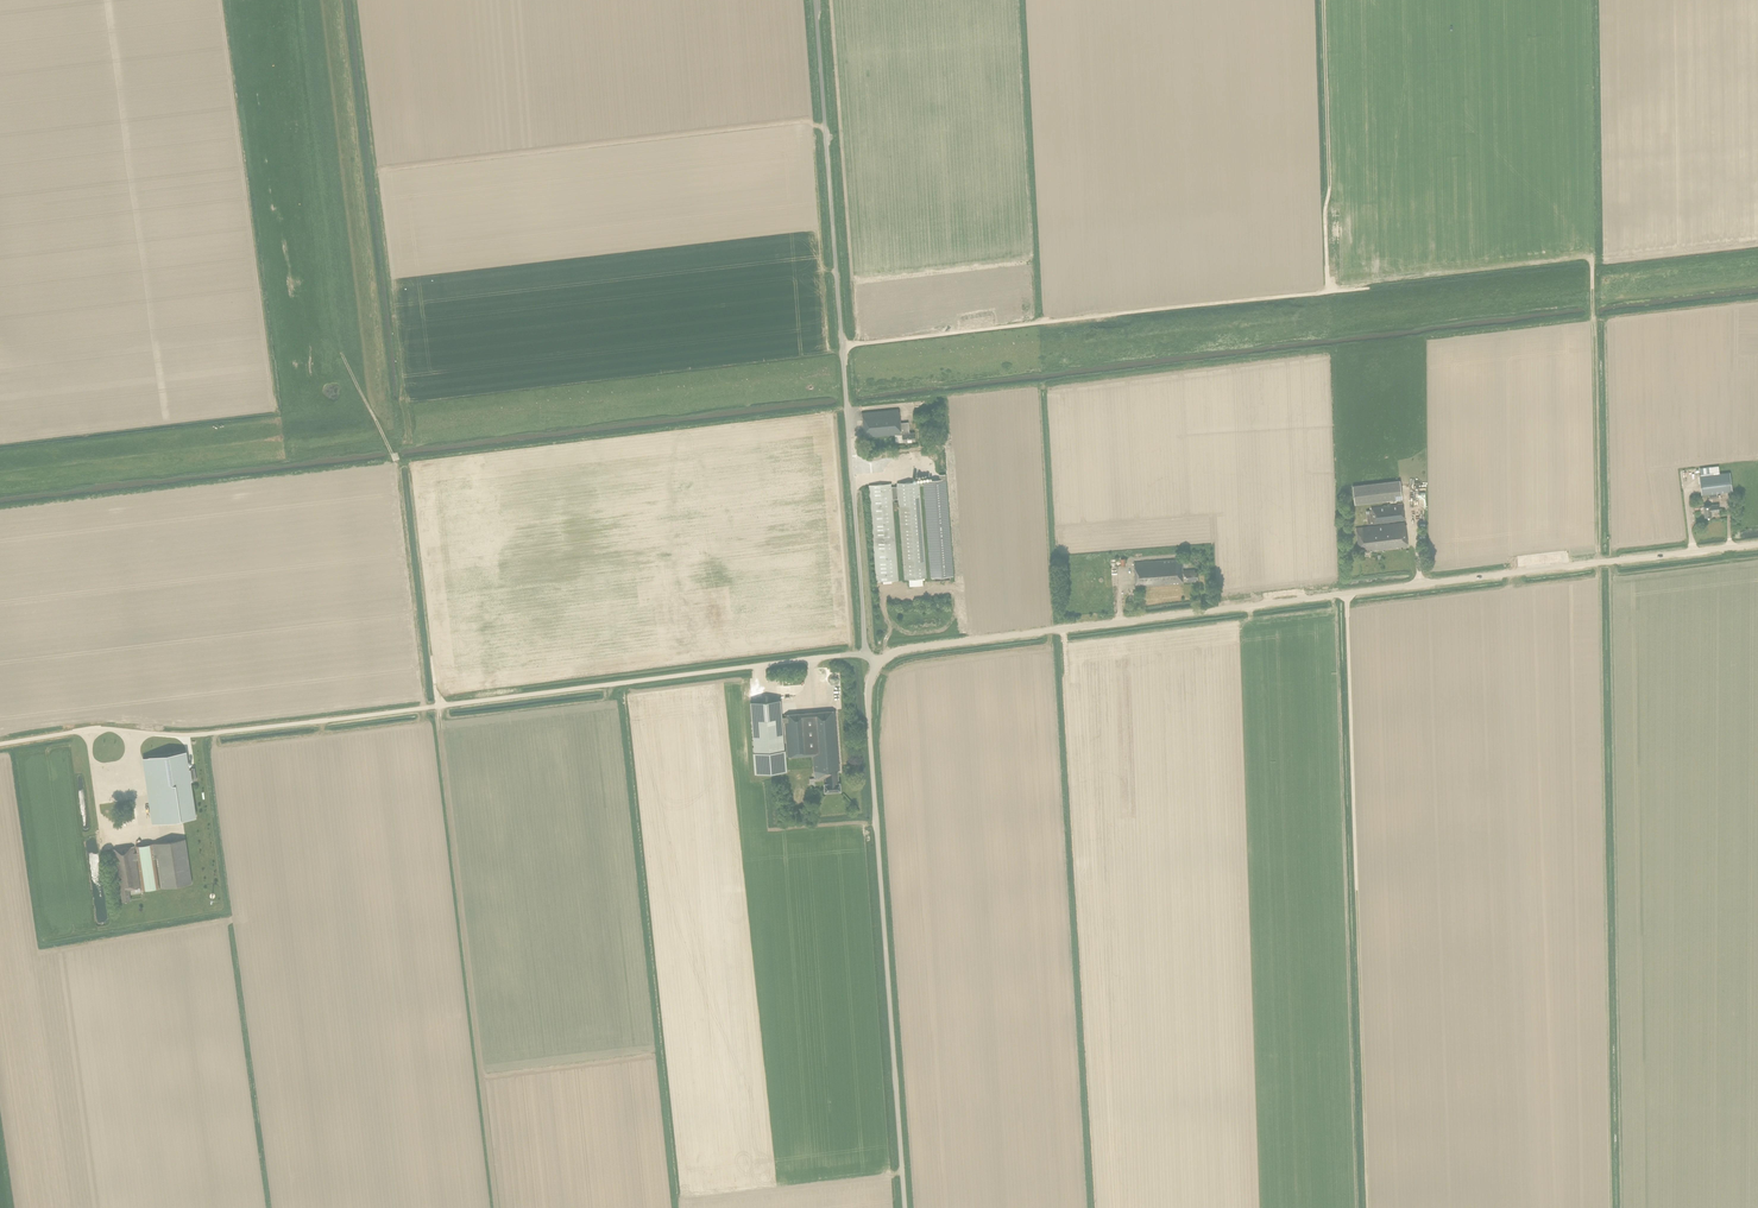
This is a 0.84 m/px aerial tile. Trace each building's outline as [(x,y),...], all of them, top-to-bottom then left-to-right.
[(900,423),(898,409),(861,412),(864,437),(894,434),(895,442),(914,441),(913,432),(909,433),(908,422),(900,423)] [(1718,466),(1699,468),(1700,476),(1702,494),(1702,495),(1717,493),(1731,491),(1732,491),(1729,472),(1719,474),(1718,466)] [(931,578),(953,576),(945,474),(939,475),(939,479),(923,481),(931,578)] [(1400,480),(1353,486),(1355,504),(1360,504),(1370,503),(1402,499),(1401,485),(1400,480)] [(909,579),(909,587),(923,586),(922,578),(926,578),(919,481),(897,483),(897,487),(891,487),(891,483),(869,485),(876,582),(883,581),(883,584),(892,584),(892,580),(898,580),(892,499),(898,499),(904,579),(909,579)] [(1737,504),(1736,494),(1731,495),(1731,498),(1729,499),(1730,505),(1732,504),(1737,504)] [(1405,521),(1403,504),(1371,507),(1373,524),(1405,521)] [(1704,506),(1705,517),(1712,516),(1712,512),(1719,511),(1719,504),(1704,506)] [(1356,528),(1359,549),(1366,549),(1366,550),(1370,549),(1370,551),(1408,546),(1405,522),(1356,528)] [(1183,570),(1182,559),(1134,563),(1136,587),(1184,583),(1184,581),(1196,580),(1195,579),(1198,579),(1197,571),(1195,572),(1195,569),(1183,570)] [(766,772),(777,771),(786,770),(784,749),(782,722),(785,722),(787,757),(811,755),(813,755),(815,778),(826,777),(826,783),(824,783),(825,792),(840,791),(840,782),(839,782),(838,771),(840,771),(836,710),(784,714),(784,717),(782,717),(752,719),(754,752),(756,773),(765,772),(766,772)] [(196,816),(191,780),(196,780),(195,767),(189,768),(186,751),(149,756),(149,757),(143,758),(153,823),(196,816)] [(192,884),(186,839),(136,846),(137,852),(135,853),(134,846),(112,849),(116,878),(115,878),(116,887),(120,886),(123,901),(130,900),(129,889),(135,889),(135,892),(141,891),(136,860),(138,860),(142,890),(160,888),(155,858),(158,858),(162,888),(192,884)]
